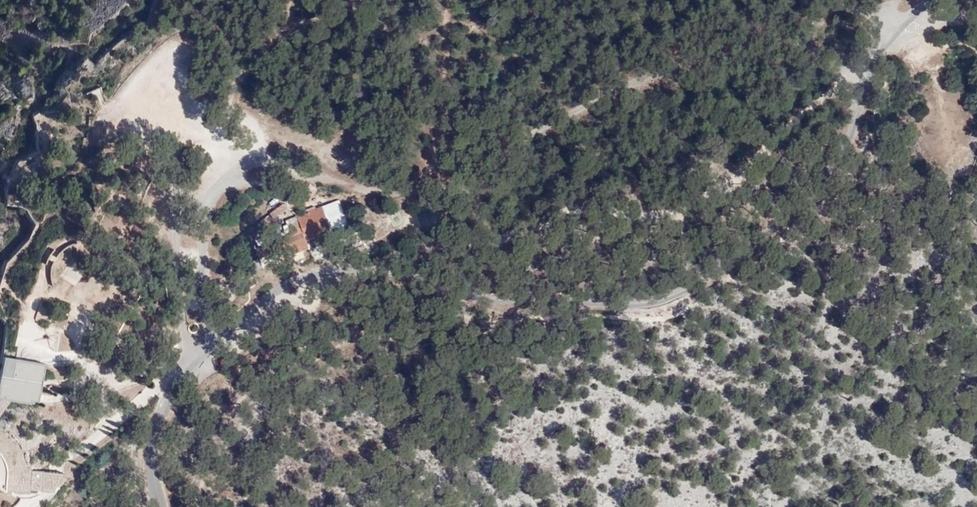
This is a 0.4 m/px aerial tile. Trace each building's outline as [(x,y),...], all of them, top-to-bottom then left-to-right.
[(89,197),(93,183),(81,179),(77,194),(89,197)] [(276,216),(288,208),(284,203),(272,211),(276,216)] [(254,263),(283,252),(300,245),(310,241),(309,238),(317,236),(318,238),(328,234),(327,232),(334,229),(325,206),(291,220),(298,236),(250,255),(254,263)] [(300,245),(283,252),(285,259),(302,252),(300,245)] [(75,286),(83,272),(68,263),(60,276),(75,286)] [(44,405),(50,367),(8,360),(2,402),(16,404),(36,407),(36,404),(44,405)] [(36,473),(27,453),(12,435),(3,427),(16,404),(2,402),(0,405),(0,454),(1,454),(4,457),(6,460),(9,463),(10,466),(12,469),(13,472),(13,477),(11,497),(29,496),(30,492),(34,492),(36,473)] [(11,497),(13,477),(13,472),(12,469),(10,466),(9,463),(6,460),(4,457),(1,454),(0,454),(0,492),(11,497)] [(68,476),(36,473),(34,492),(57,495),(68,476)]
